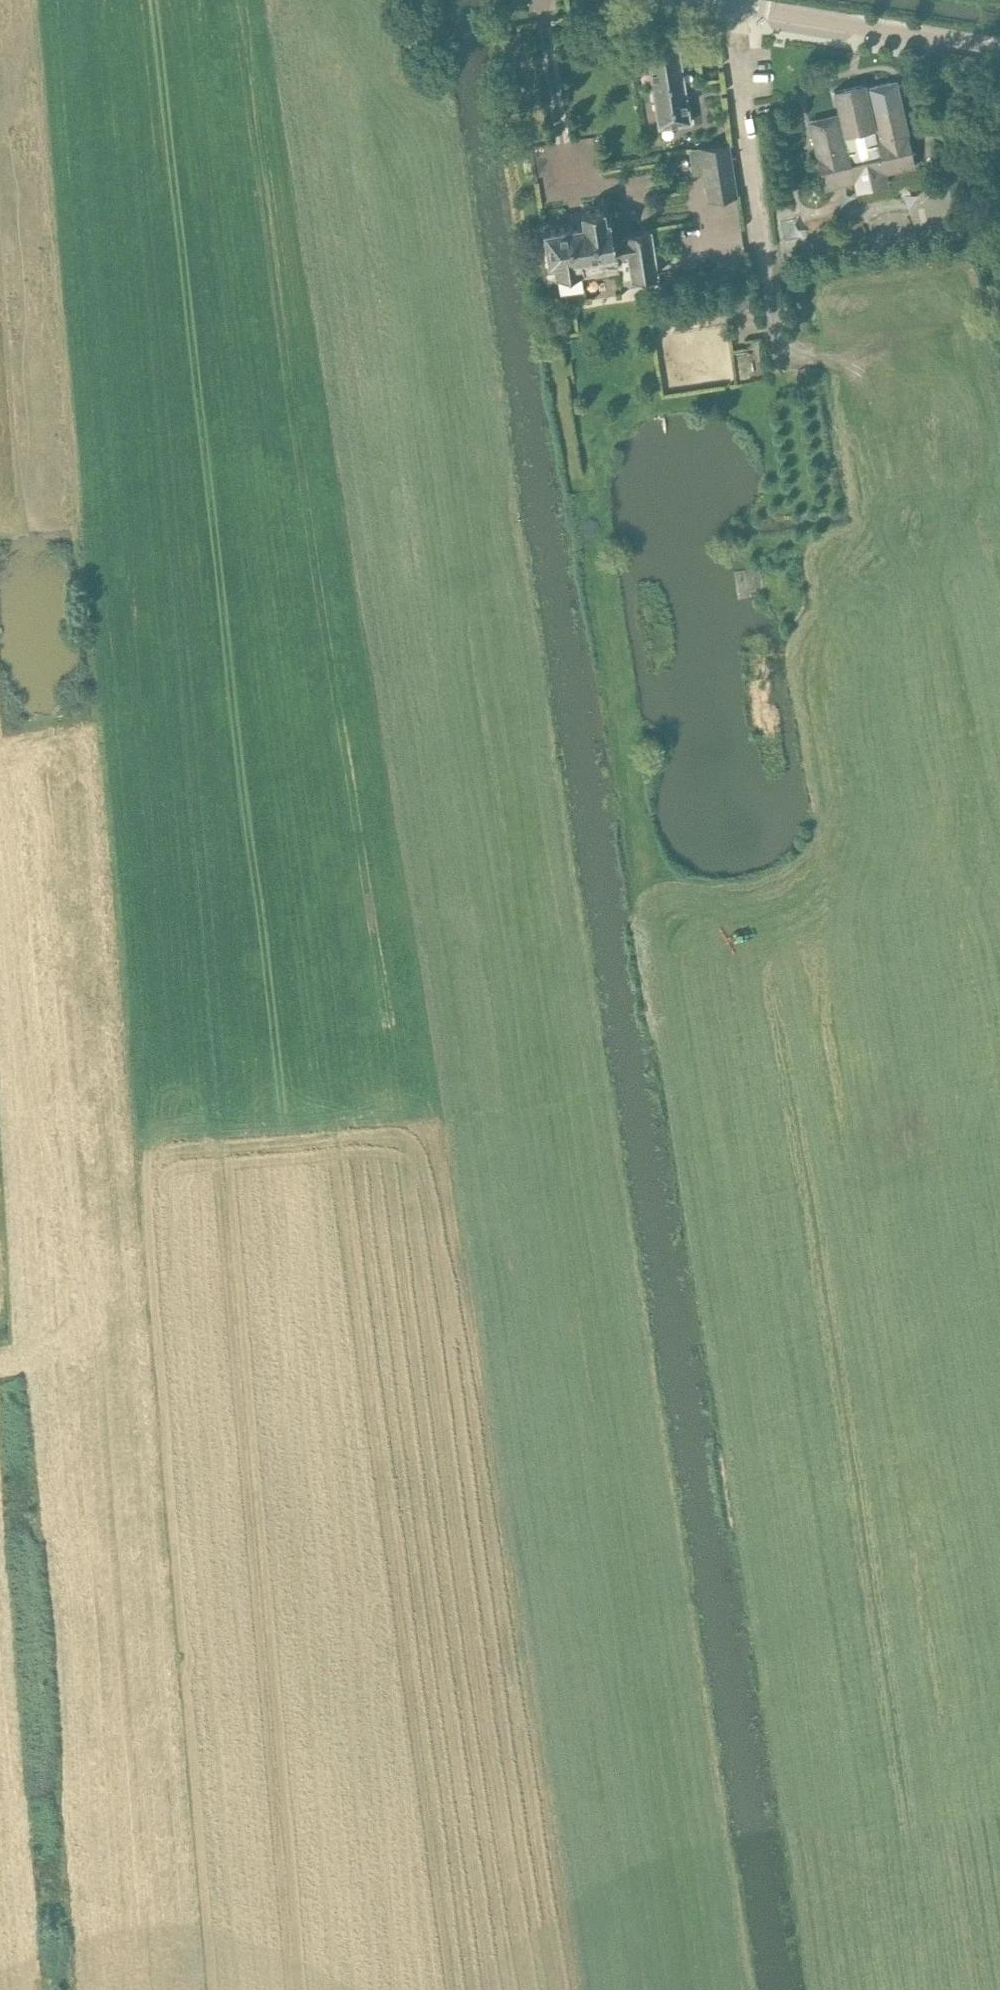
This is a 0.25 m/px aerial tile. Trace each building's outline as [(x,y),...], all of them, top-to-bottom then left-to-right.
[(646,48),(659,127),(691,122),(678,43),(646,48)] [(412,49),(413,59),(423,59),(422,49),(412,49)] [(839,113),(816,119),(823,152),(817,153),(824,185),(857,177),(860,189),(889,182),(886,171),(915,164),(908,132),(901,134),(893,102),(901,101),(896,80),(865,87),(864,83),(862,84),(863,85),(836,91),(836,90),(834,90),(839,113)] [(729,142),(689,148),(693,175),(703,173),(707,200),(738,195),(729,142)] [(544,226),(549,260),(553,259),(558,289),(570,287),(572,299),(587,297),(584,278),(617,273),(620,291),(635,289),(633,280),(659,276),(654,244),(651,227),(624,231),(624,233),(614,234),(611,216),(606,216),(604,206),(581,209),(583,220),(544,226)]
